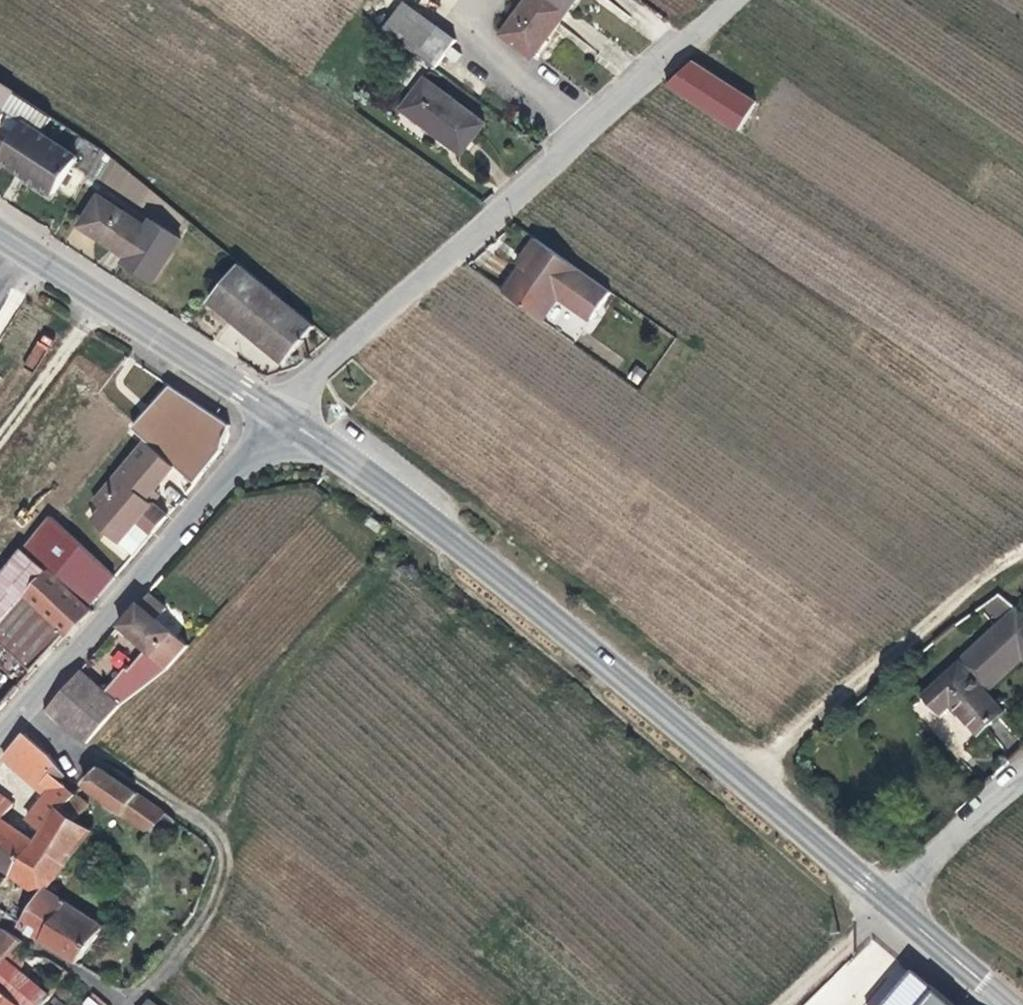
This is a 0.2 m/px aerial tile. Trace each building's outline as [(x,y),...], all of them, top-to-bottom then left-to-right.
[(568,11),(554,0),(527,0),(500,35),(531,60),(568,11)] [(568,11),(577,0),(554,0),(568,11)] [(415,56),(436,28),(402,4),(382,32),(415,56)] [(691,62),(667,86),(738,135),(758,104),(691,62)] [(423,83),(402,111),(460,155),(481,127),(423,83)] [(12,92),(0,84),(0,111),(12,92)] [(9,142),(22,122),(39,133),(50,117),(12,92),(0,111),(0,136),(9,142)] [(39,133),(22,122),(9,142),(0,155),(0,160),(52,194),(76,157),(39,133)] [(121,262),(149,280),(177,237),(149,219),(144,226),(98,196),(79,225),(126,255),(121,262)] [(512,264),(518,268),(537,242),(531,238),(512,264)] [(518,268),(501,292),(542,321),(558,297),(590,320),(609,293),(537,242),(518,268)] [(237,262),(207,298),(282,360),(312,324),(237,262)] [(35,369),(54,344),(43,336),(23,361),(35,369)] [(167,384),(130,427),(145,441),(173,465),(182,473),(192,482),(220,448),(227,423),(167,384)] [(145,496),(173,465),(145,441),(118,472),(145,496)] [(166,514),(145,496),(118,472),(93,500),(102,508),(92,520),(116,541),(136,519),(150,532),(166,514)] [(183,493),(192,482),(182,473),(172,484),(183,493)] [(25,595),(47,570),(87,606),(115,575),(50,517),(0,572),(0,622),(25,595)] [(25,595),(65,631),(68,634),(91,610),(87,606),(47,570),(25,595)] [(117,624),(144,649),(165,626),(156,617),(165,607),(147,591),(117,624)] [(25,595),(0,622),(0,642),(31,670),(65,631),(25,595)] [(981,609),(1002,627),(1019,614),(998,597),(981,609)] [(991,636),(1022,663),(1022,617),(1019,614),(1002,627),(991,636)] [(165,626),(144,649),(165,668),(186,645),(165,626)] [(984,695),(1022,663),(991,636),(958,664),(959,665),(984,695)] [(165,668),(144,649),(127,667),(145,682),(165,668)] [(1001,715),(984,695),(959,665),(923,696),(938,715),(951,705),(977,735),(1001,715)] [(125,666),(103,691),(117,704),(145,682),(127,667),(125,666)] [(103,691),(79,669),(45,708),(51,719),(85,741),(117,704),(103,691)] [(23,732),(3,755),(17,768),(39,746),(23,732)] [(57,764),(39,746),(17,768),(45,793),(50,787),(43,781),(57,764)] [(64,772),(57,764),(43,781),(50,787),(59,777),(64,772)] [(97,766),(83,782),(145,834),(153,841),(172,817),(97,766)] [(87,803),(59,777),(50,787),(45,793),(27,817),(41,828),(33,840),(65,862),(91,829),(76,819),(87,803)] [(11,803),(0,794),(0,819),(1,818),(11,803)] [(1,818),(0,819),(0,865),(39,892),(43,885),(47,887),(65,862),(33,840),(1,818)] [(146,850),(153,841),(145,834),(138,843),(146,850)] [(19,922),(39,938),(66,899),(47,887),(43,885),(39,892),(19,922)] [(75,959),(101,921),(66,899),(39,938),(75,959)] [(5,955),(20,940),(2,927),(0,930),(0,961),(5,955)] [(907,962),(858,949),(802,1004),(958,1004),(907,962)] [(5,955),(0,961),(0,986),(21,1004),(40,1004),(50,993),(5,955)] [(0,986),(0,1004),(21,1004),(0,986)]
